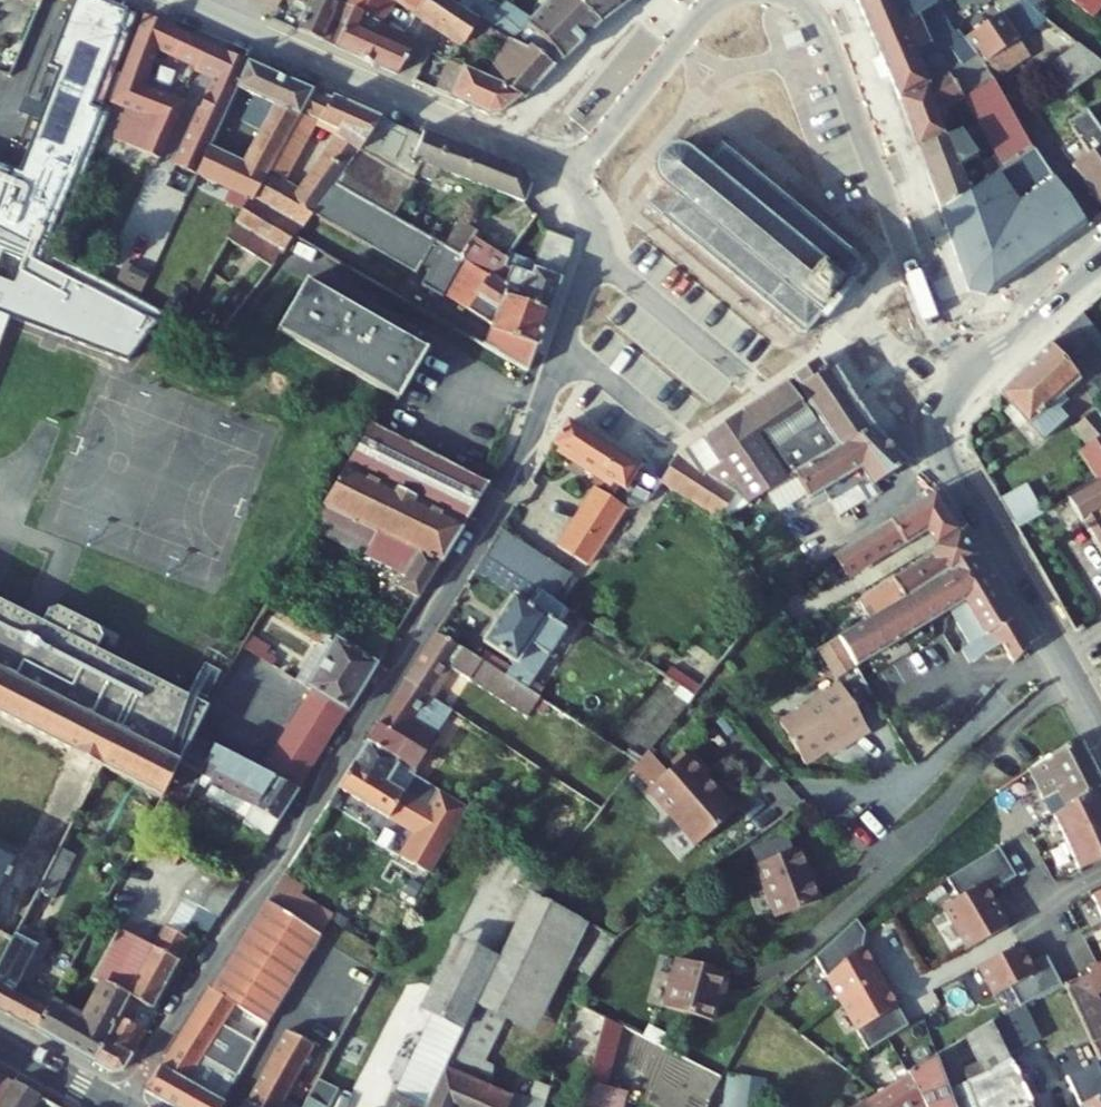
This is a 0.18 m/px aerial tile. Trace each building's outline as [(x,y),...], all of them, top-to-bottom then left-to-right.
[(102,0),(77,0),(51,67),(62,71),(46,111),(49,112),(46,122),(42,120),(23,171),(0,162),(0,313),(128,363),(163,312),(52,254),(108,114),(100,110),(138,14),(102,0)] [(278,9),(283,0),(263,0),(278,9)] [(299,32),(335,47),(353,9),(346,4),(339,0),(299,0),(310,7),(299,32)] [(392,0),(349,0),(346,4),(353,9),(378,22),(392,0)] [(416,13),(425,0),(396,0),(416,13)] [(480,55),(486,44),(493,30),(461,9),(448,0),(425,0),(416,13),(480,55)] [(561,59),(563,61),(600,24),(571,0),(552,0),(533,22),(509,6),(500,15),(492,9),(496,2),(493,0),(467,0),(461,9),(493,30),(528,50),(531,46),(555,66),(561,59)] [(632,0),(571,0),(600,24),(632,0)] [(931,14),(937,11),(932,0),(856,0),(873,40),(931,14)] [(1094,18),(1100,9),(1100,0),(1073,0),(1094,18)] [(335,47),(399,75),(417,43),(378,22),(353,9),(335,47)] [(873,40),(899,99),(929,84),(977,54),(984,64),(1020,41),(1001,14),(950,47),(931,14),(873,40)] [(248,62),(146,16),(113,102),(125,107),(113,133),(141,145),(140,148),(157,155),(179,102),(199,110),(176,162),(175,165),(197,175),(210,147),(236,88),(248,62)] [(484,78),(502,86),(521,99),(524,100),(555,66),(531,46),(528,50),(493,30),(486,44),(500,54),(484,78)] [(10,74),(20,41),(4,36),(0,48),(0,71),(10,74)] [(995,81),(1030,57),(1020,41),(984,64),(995,81)] [(1100,71),(1100,64),(1078,46),(1048,68),(1068,95),(1100,71)] [(962,92),(999,154),(982,164),(989,176),(1033,148),(995,81),(984,64),(977,54),(929,84),(899,99),(918,150),(947,137),(938,114),(944,111),(940,102),(962,92)] [(413,81),(490,116),(501,114),(521,99),(502,86),(484,78),(471,73),(472,71),(437,56),(427,80),(417,74),(413,81)] [(274,105),(243,162),(210,147),(197,175),(196,176),(249,201),(252,203),(270,172),(302,114),(315,90),(248,62),(236,88),(274,105)] [(1100,135),(1100,71),(1068,95),(1100,135)] [(313,213),(334,185),(358,154),(379,121),(315,90),(302,114),(317,123),(340,132),(298,188),(285,180),(270,172),(252,203),(249,201),(228,239),(273,265),(296,236),(313,213)] [(199,110),(179,102),(157,155),(176,162),(199,110)] [(285,180),(317,123),(302,114),(270,172),(285,180)] [(421,140),(379,121),(358,154),(334,185),(393,219),(414,182),(407,179),(410,174),(433,182),(437,169),(525,202),(531,186),(525,171),(424,131),(421,140)] [(959,168),(978,156),(961,131),(947,137),(918,150),(939,209),(968,190),(959,168)] [(859,262),(721,146),(720,147),(704,135),(690,153),(682,149),(670,148),(661,153),(655,162),(654,173),(657,181),(662,186),(648,204),(663,216),(662,217),(801,333),(806,333),(819,318),(823,322),(853,285),(848,282),(861,267),(859,262)] [(968,190),(939,209),(980,300),(1090,223),(1033,148),(989,176),(968,190)] [(1100,209),(1100,148),(1073,167),(1100,209)] [(449,301),(492,326),(485,347),(528,372),(550,313),(501,296),(506,282),(463,258),(445,248),(393,219),(334,185),(313,213),(415,273),(422,261),(430,265),(419,285),(440,297),(450,280),(458,285),(449,301)] [(461,223),(445,248),(463,258),(475,238),(478,233),(461,223)] [(501,296),(550,313),(575,241),(548,231),(535,262),(508,252),(505,257),(475,238),(463,258),(506,282),(501,296)] [(273,265),(305,283),(323,252),(296,236),(273,265)] [(123,263),(113,284),(139,296),(148,275),(123,263)] [(278,329),(399,399),(426,353),(305,283),(278,329)] [(11,317),(0,313),(0,345),(11,317)] [(1049,344),(1079,381),(1090,399),(1091,401),(1100,393),(1100,338),(1082,313),(1049,344)] [(1042,441),(1090,399),(1079,381),(1049,344),(1000,395),(1027,426),(1042,441)] [(768,493),(784,483),(873,429),(832,366),(825,371),(818,360),(701,440),(720,468),(706,477),(676,458),(661,481),(660,483),(718,520),(737,491),(747,506),(768,493)] [(1091,401),(1097,409),(1100,416),(1100,393),(1091,401)] [(1100,440),(1100,416),(1097,409),(1072,430),(1089,447),(1100,440)] [(661,481),(568,421),(553,445),(609,481),(601,493),(593,487),(555,545),(584,565),(622,506),(633,507),(641,505),(648,501),(653,495),(660,483),(661,481)] [(322,506),(441,564),(490,484),(371,424),(322,506)] [(810,500),(861,469),(873,487),(908,465),(873,429),(784,483),(792,496),(804,489),(810,500)] [(676,458),(706,477),(720,468),(701,440),(676,458)] [(1089,447),(1080,452),(1097,480),(1068,496),(1100,554),(1100,440),(1089,447)] [(768,493),(781,516),(798,506),(792,496),(784,483),(768,493)] [(1009,516),(1039,499),(1029,483),(999,500),(1009,516)] [(887,549),(891,554),(927,532),(936,547),(960,532),(936,493),(834,555),(841,568),(846,576),(887,549)] [(311,527),(406,576),(399,587),(419,599),(441,564),(322,506),(311,527)] [(1050,526),(1061,519),(1054,507),(1043,515),(1050,526)] [(484,556),(553,600),(570,574),(501,529),(484,556)] [(870,619),(974,557),(960,532),(936,547),(933,548),(935,552),(893,579),(894,581),(860,602),(870,619)] [(814,584),(841,568),(834,555),(806,572),(814,584)] [(514,597),(483,643),(514,663),(505,676),(527,688),(565,629),(561,626),(571,612),(553,600),(484,556),(475,571),(514,597)] [(1030,650),(974,557),(870,619),(837,639),(854,668),(855,669),(944,615),(972,664),(1004,645),(1016,665),(1030,650)] [(879,563),(847,581),(855,595),(886,577),(879,563)] [(71,753),(101,768),(160,798),(162,799),(165,792),(180,764),(193,737),(207,710),(93,651),(103,633),(52,607),(43,626),(0,604),(0,717),(71,753)] [(348,711),(385,653),(357,641),(287,613),(283,621),(319,643),(296,682),(311,692),(348,711)] [(396,635),(365,622),(357,641),(385,653),(396,635)] [(436,632),(405,680),(434,699),(453,670),(528,718),(533,709),(541,698),(527,688),(505,676),(436,632)] [(248,635),(241,648),(271,666),(275,659),(265,653),(269,648),(248,635)] [(837,639),(818,650),(835,679),(854,668),(837,639)] [(417,725),(434,699),(405,680),(366,742),(367,743),(415,772),(435,736),(417,725)] [(840,687),(779,725),(805,766),(826,754),(866,728),(840,687)] [(261,772),(299,791),(348,711),(311,692),(261,772)] [(543,716),(551,704),(541,698),(533,709),(543,716)] [(866,728),(826,754),(829,758),(869,733),(866,728)] [(209,783),(253,808),(243,823),(267,839),(299,791),(261,772),(193,737),(180,764),(197,772),(211,779),(209,783)] [(1096,791),(1100,788),(1100,782),(1080,739),(1029,772),(1036,785),(1052,814),(1096,791)] [(415,772),(367,743),(354,764),(403,794),(414,773),(415,772)] [(690,752),(647,790),(696,846),(735,811),(704,776),(708,773),(690,752)] [(17,858),(21,860),(0,901),(0,936),(11,942),(12,943),(16,935),(38,893),(61,848),(101,768),(71,753),(17,858)] [(182,801),(197,772),(180,764),(165,792),(182,801)] [(338,788),(389,819),(403,794),(354,764),(338,788)] [(1029,772),(991,796),(999,808),(1036,785),(1029,772)] [(400,858),(431,877),(469,808),(414,773),(403,794),(389,819),(414,835),(400,858)] [(1096,791),(1052,814),(1065,840),(1100,823),(1100,800),(1096,791)] [(157,805),(175,814),(182,801),(165,792),(162,799),(160,798),(157,805)] [(1065,840),(1078,869),(1100,858),(1100,823),(1065,840)] [(54,901),(77,856),(61,848),(38,893),(54,901)] [(776,918),(820,901),(800,848),(756,865),(776,918)] [(21,860),(17,858),(0,849),(0,901),(21,860)] [(987,893),(1015,877),(997,849),(945,879),(957,898),(941,908),(967,950),(1008,926),(987,893)] [(182,898),(218,919),(238,886),(192,861),(185,872),(194,878),(182,898)] [(282,880),(279,885),(297,897),(301,891),(282,880)] [(297,897),(279,885),(267,902),(320,936),(331,919),(297,897)] [(534,1036),(589,923),(530,892),(510,935),(476,1005),(506,1020),(534,1036)] [(152,1009),(190,940),(179,934),(187,920),(208,933),(218,919),(182,898),(127,993),(131,995),(130,998),(152,1009)] [(212,991),(209,989),(146,1092),(172,1106),(223,1106),(233,1088),(194,1070),(206,1047),(233,1004),(266,1025),(268,1022),(283,997),(293,981),(320,936),(267,902),(212,991)] [(510,935),(467,913),(455,935),(439,927),(401,1002),(434,1017),(397,1096),(417,1106),(428,1106),(446,1067),(476,1005),(510,935)] [(837,1003),(884,977),(873,959),(869,962),(864,954),(859,953),(862,934),(852,923),(810,960),(837,1003)] [(604,932),(579,970),(589,977),(615,939),(604,932)] [(119,934),(102,974),(124,982),(140,943),(119,934)] [(36,1030),(51,1004),(54,999),(29,986),(27,991),(18,986),(38,947),(16,935),(12,943),(11,942),(0,962),(0,1010),(36,1030)] [(1045,993),(1063,983),(1047,954),(1031,963),(1020,944),(977,967),(993,996),(1010,987),(1020,1006),(1022,1005),(1023,1004),(1045,993)] [(713,1021),(721,990),(724,991),(729,973),(677,959),(664,1008),(713,1021)] [(1063,983),(1076,1009),(1100,997),(1099,993),(1100,992),(1100,963),(1063,983)] [(889,995),(894,993),(884,977),(837,1003),(867,1052),(908,1026),(889,995)] [(104,981),(82,1021),(51,1004),(36,1030),(95,1064),(130,998),(131,995),(127,993),(104,981)] [(1063,1024),(1045,993),(1023,1004),(1041,1036),(1063,1024)] [(1100,997),(1076,1009),(1092,1044),(1100,1039),(1100,999),(1100,997)] [(152,1009),(130,998),(95,1064),(112,1073),(123,1071),(133,1056),(159,1013),(152,1009)] [(242,1069),(267,1026),(266,1025),(233,1004),(206,1047),(242,1069)] [(449,1099),(469,1106),(505,1106),(510,1096),(494,1089),(494,1071),(483,1066),(506,1020),(476,1005),(446,1067),(428,1106),(446,1106),(449,1099)] [(1005,1049),(1035,1032),(1022,1005),(1020,1006),(992,1022),(1005,1049)] [(614,1061),(623,1027),(605,1017),(589,1081),(607,1086),(614,1061)] [(1005,1049),(992,1022),(965,1037),(986,1074),(969,1081),(949,1089),(955,1106),(1033,1106),(1005,1049)] [(246,1104),(244,1102),(242,1106),(297,1106),(291,1104),(284,1100),(314,1047),(288,1032),(286,1031),(246,1104)] [(1092,1044),(1100,1062),(1100,1039),(1092,1044)] [(956,1043),(936,1055),(949,1089),(969,1081),(956,1043)] [(1096,1063),(1088,1067),(1080,1050),(1061,1060),(1071,1078),(1067,1081),(1081,1106),(1100,1106),(1100,1073),(1096,1063)] [(926,1102),(924,1104),(925,1106),(955,1106),(949,1089),(936,1055),(911,1069),(914,1075),(910,1077),(926,1102)] [(910,1077),(867,1104),(869,1106),(919,1106),(924,1104),(926,1102),(910,1077)] [(551,1086),(536,1081),(531,1099),(512,1092),(510,1096),(505,1106),(545,1106),(551,1086)] [(621,1090),(607,1086),(589,1081),(583,1106),(617,1106),(621,1090)] [(0,1106),(32,1106),(39,1095),(15,1082),(0,1106)] [(397,1096),(395,1095),(390,1106),(417,1106),(397,1096)] [(310,1097),(305,1106),(330,1106),(310,1097)]
